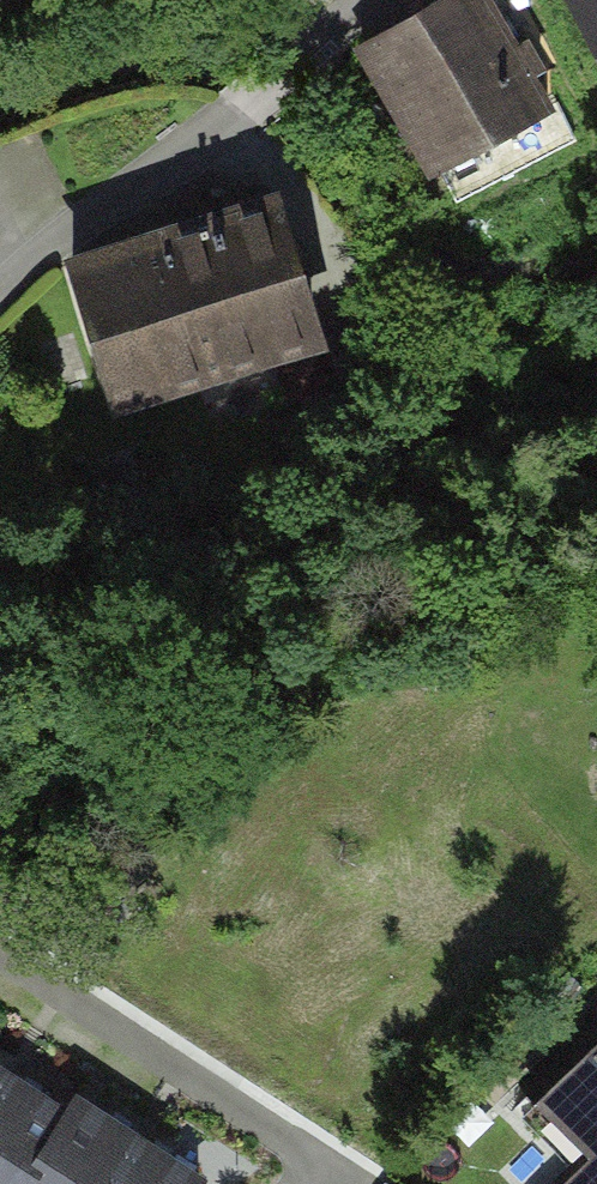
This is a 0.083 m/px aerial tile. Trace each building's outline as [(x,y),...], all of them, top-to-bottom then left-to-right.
[(487,0),(421,0),(354,38),(429,171),(440,165),(543,108),(547,106),(528,73),(542,66),(526,36),(512,44),(487,0)] [(589,139),(596,134),(596,0),(512,0),(589,139)] [(562,140),(543,108),(440,165),(459,198),(562,140)] [(72,256),(113,397),(333,333),(292,192),(72,256)] [(506,1131),(561,1183),(596,1183),(596,1038),(506,1131)] [(0,1082),(0,1183),(14,1183),(56,1116),(0,1082)] [(70,1097),(15,1183),(113,1183),(141,1141),(70,1097)] [(141,1141),(113,1183),(209,1183),(141,1141)] [(387,1183),(409,1183),(394,1173),(387,1183)]
